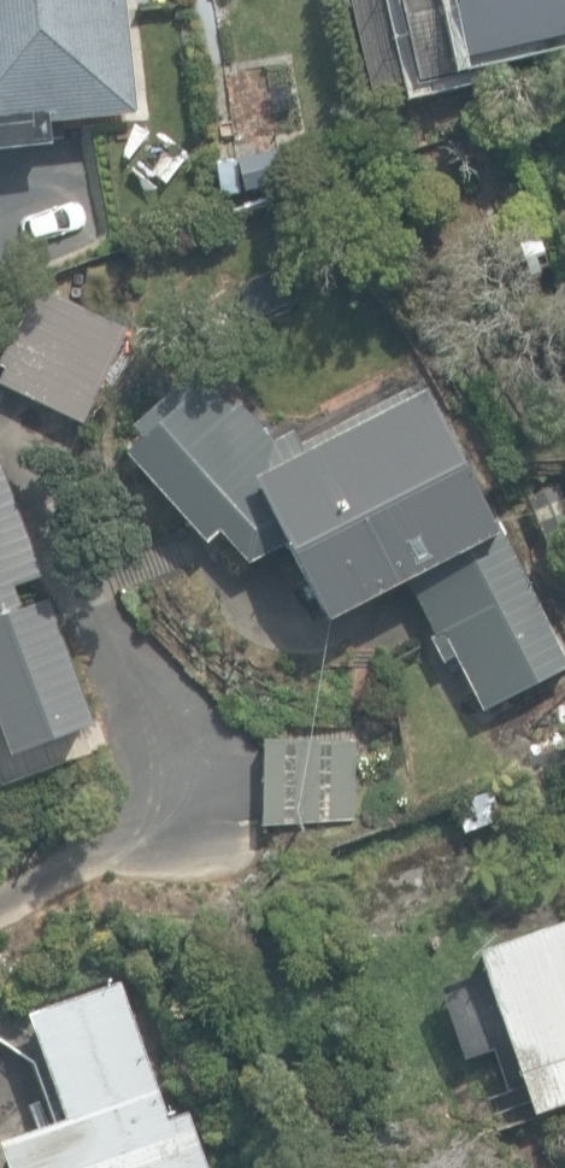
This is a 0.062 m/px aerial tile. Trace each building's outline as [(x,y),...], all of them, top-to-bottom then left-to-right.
[(136,114),(124,0),(0,0),(0,128),(136,114)] [(373,95),(417,85),(475,71),(473,62),(564,40),(564,0),(351,0),(373,95)] [(8,385),(80,422),(122,341),(49,304),(8,385)] [(483,710),(564,668),(564,661),(425,388),(305,450),(294,428),(273,439),(236,401),(226,407),(197,371),(131,426),(138,438),(124,446),(206,543),(220,536),(246,563),(287,543),(328,622),(408,581),(437,636),(431,639),(443,662),(455,656),(483,710)] [(11,586),(45,573),(0,455),(0,730),(10,756),(67,735),(65,729),(91,719),(45,600),(20,610),(11,586)] [(452,802),(459,829),(501,818),(494,791),(452,802)] [(534,1115),(564,1104),(564,921),(541,930),(536,916),(473,938),(534,1115)] [(119,981),(28,1014),(66,1118),(0,1142),(0,1146),(8,1167),(207,1167),(188,1113),(169,1120),(119,981)] [(433,992),(446,1039),(481,1029),(468,982),(433,992)]
